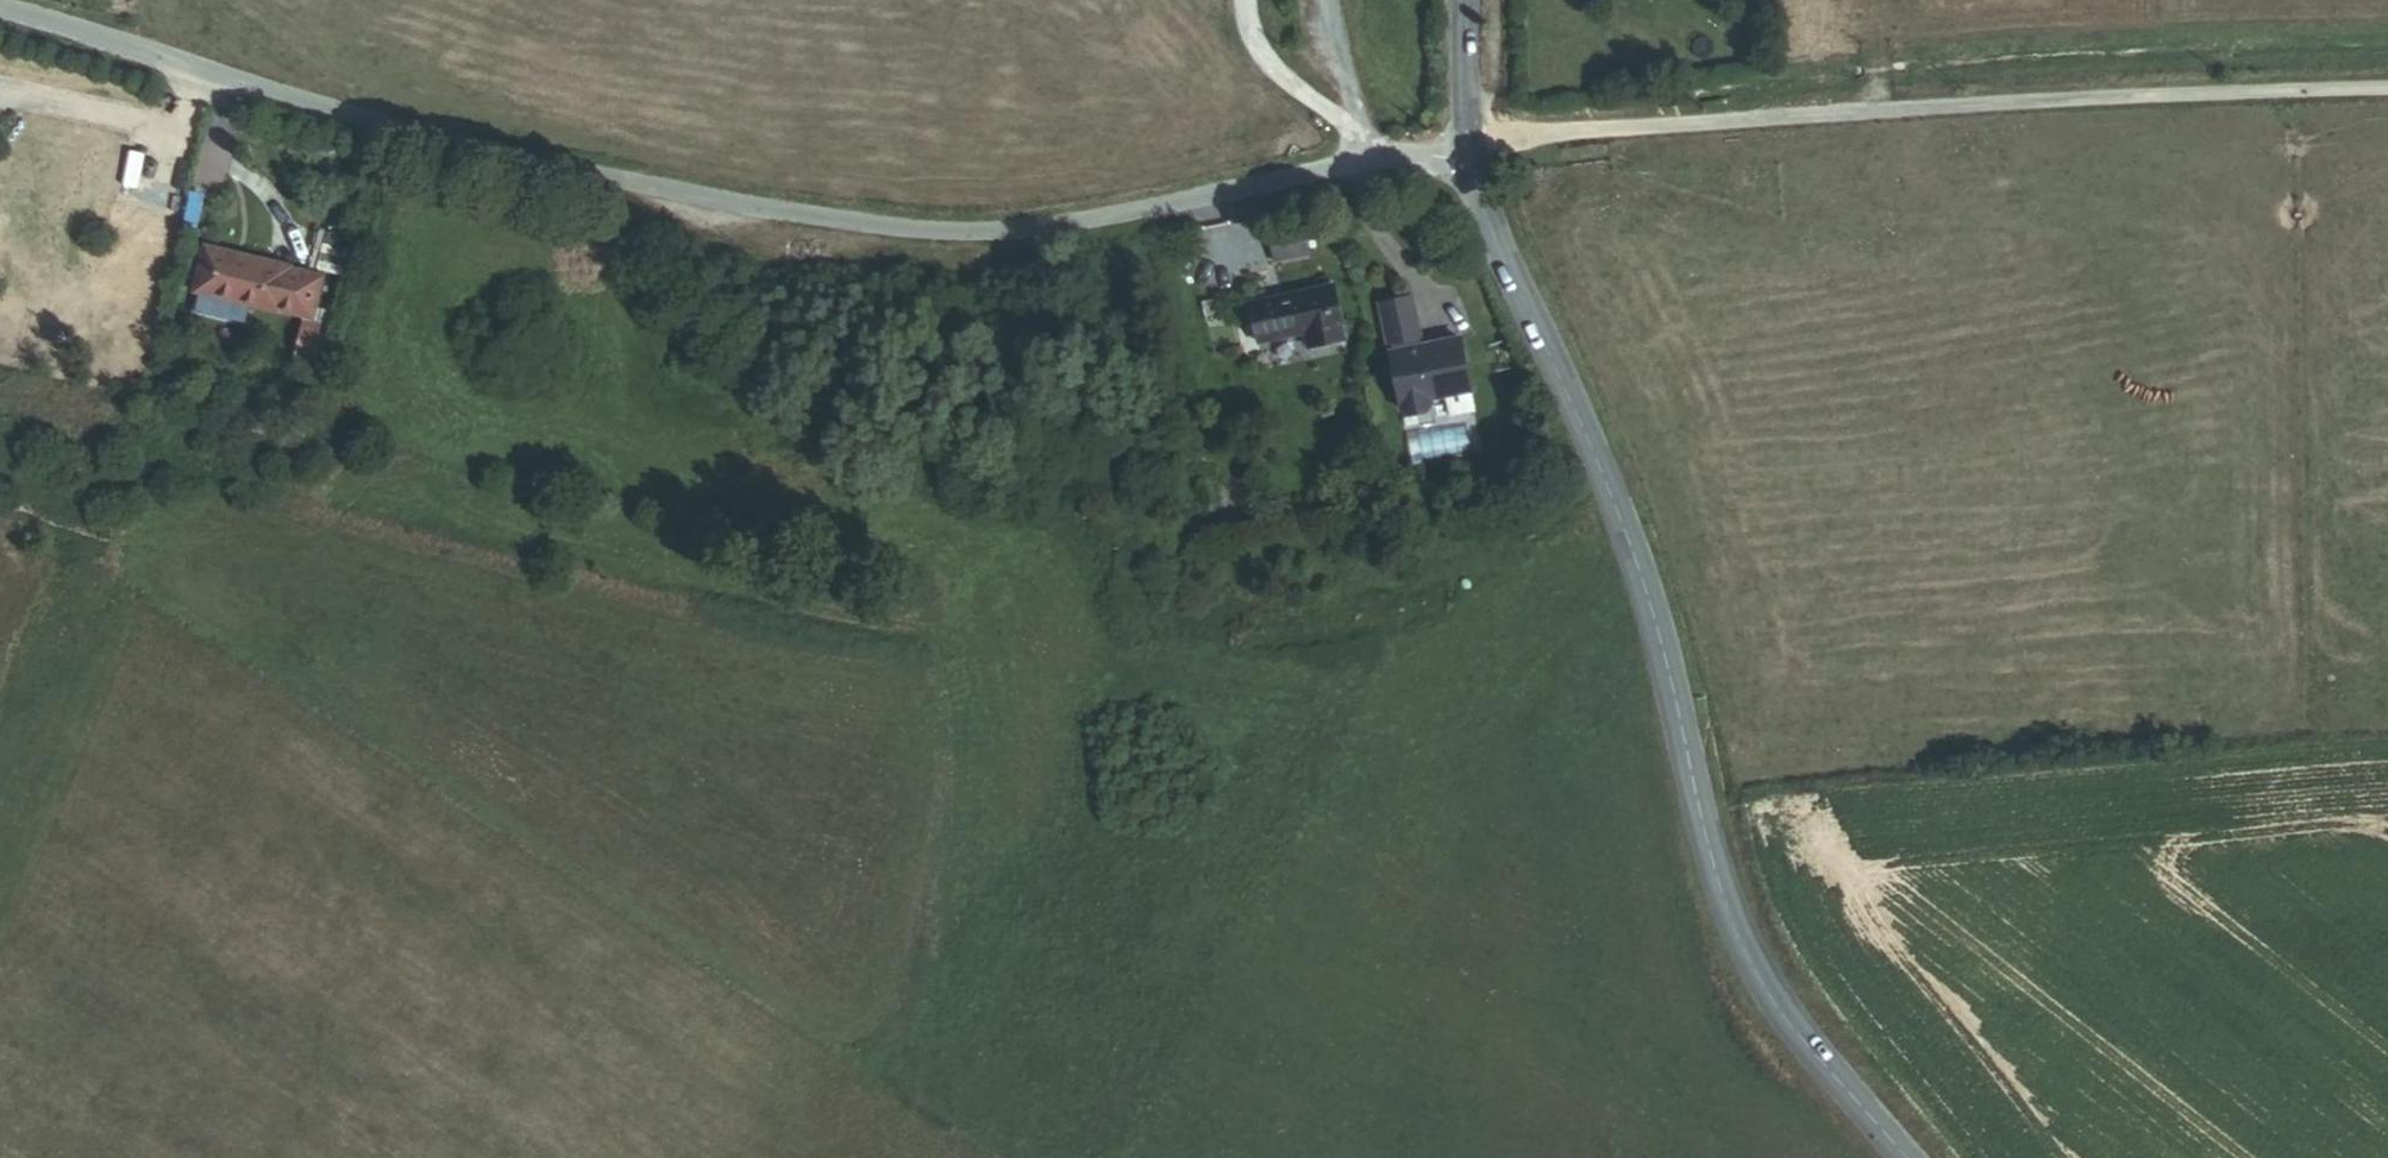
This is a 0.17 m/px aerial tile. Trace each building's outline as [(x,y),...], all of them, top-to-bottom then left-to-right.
[(291,266),(205,245),(194,292),(280,313),(280,311),(313,319),(324,276),(291,267),(291,266)] [(1302,267),(1300,245),(1264,249),(1267,271),(1302,267)] [(1413,296),(1378,303),(1386,343),(1421,336),(1413,296)] [(1292,359),(1330,353),(1321,297),(1245,309),(1251,351),(1290,345),(1292,359)] [(1460,337),(1389,351),(1401,410),(1410,415),(1427,412),(1433,399),(1472,392),(1460,337)]
